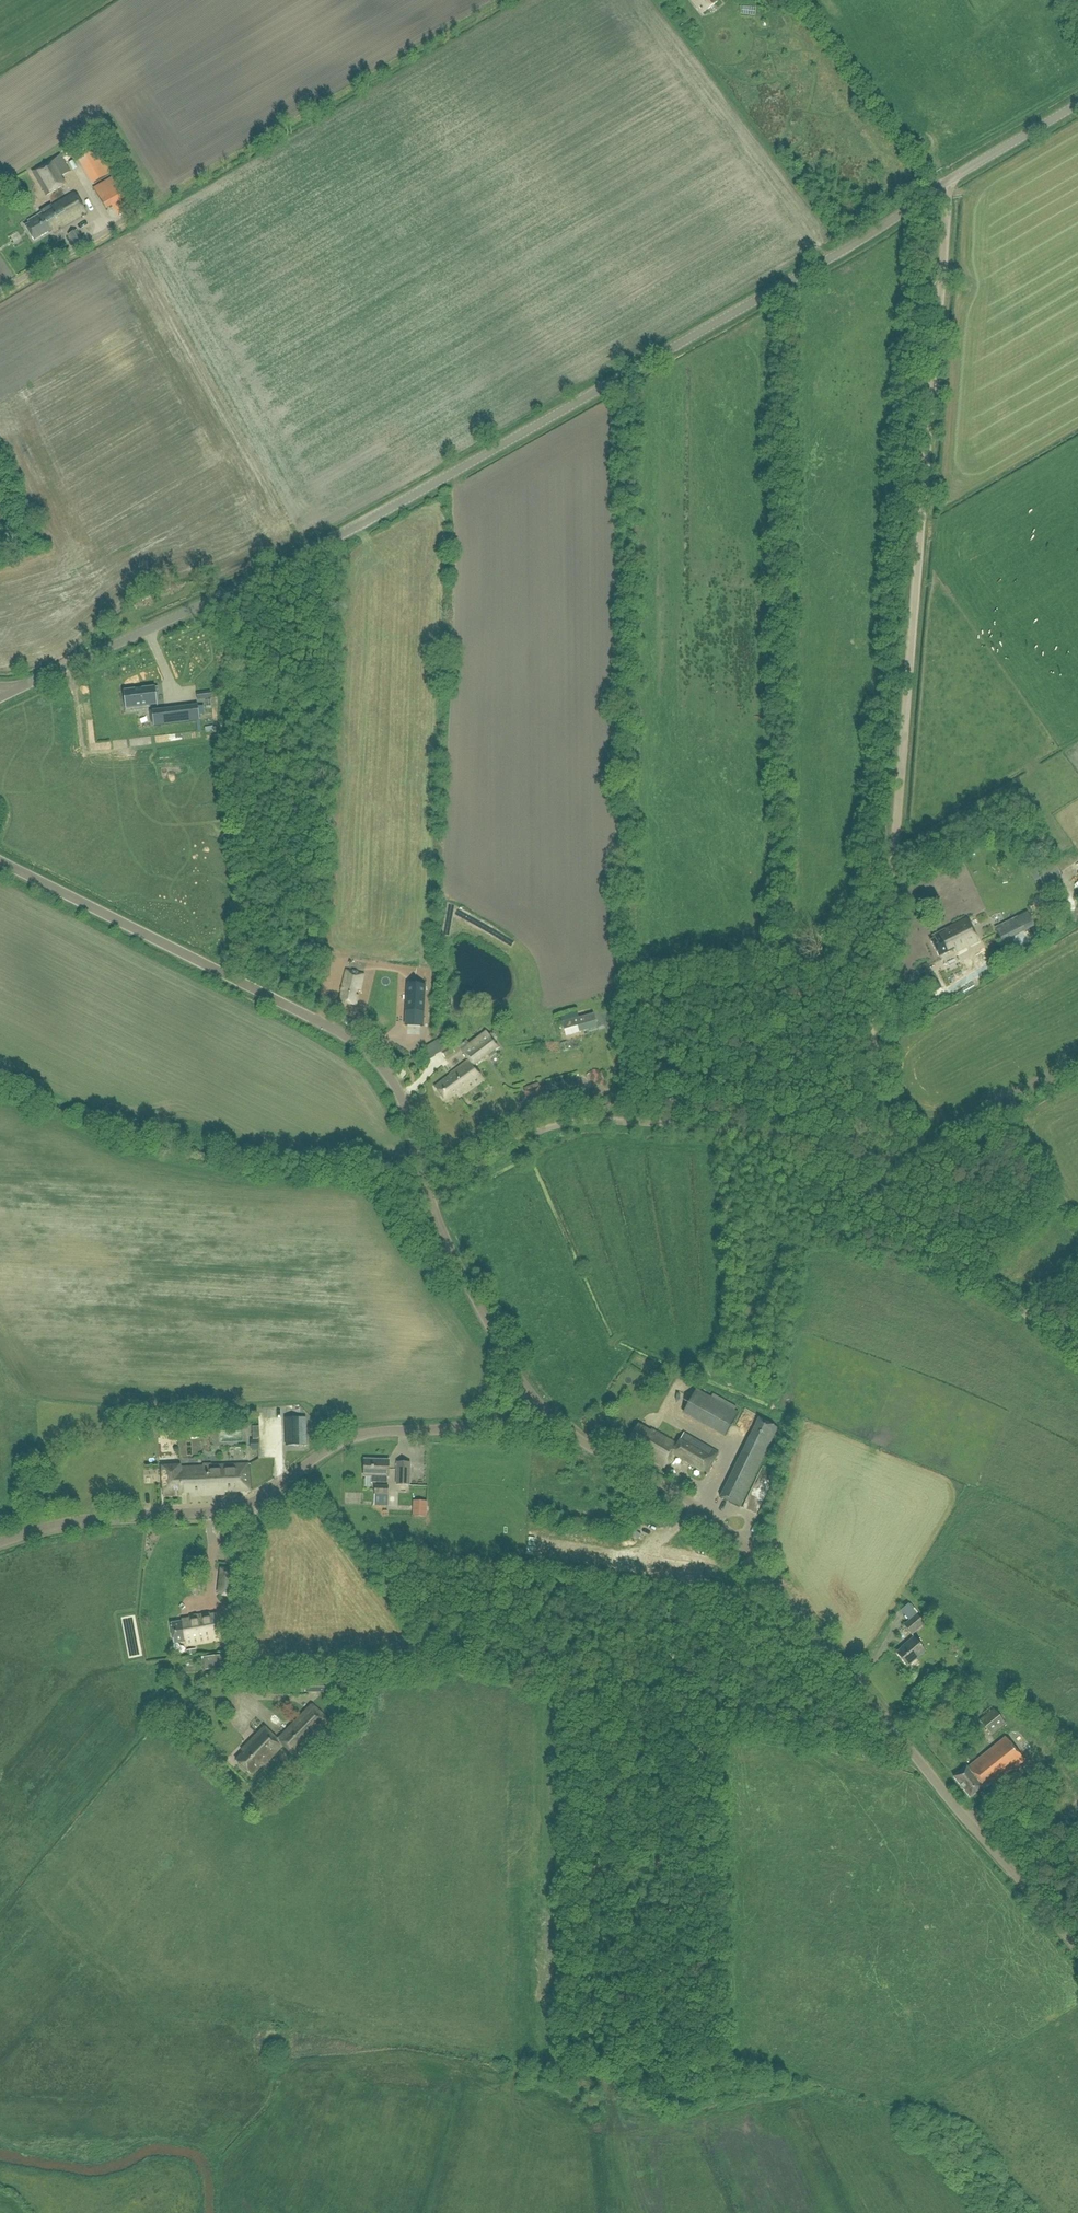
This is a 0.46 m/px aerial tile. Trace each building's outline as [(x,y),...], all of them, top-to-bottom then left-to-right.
[(718,1),(717,0),(691,0),(702,14),(718,1)] [(1062,13),(1072,8),(1068,0),(1054,0),(1062,13)] [(74,150),(78,156),(88,150),(84,144),(74,150)] [(76,161),(85,182),(105,173),(96,152),(76,161)] [(31,173),(47,197),(67,185),(62,177),(51,160),(31,173)] [(113,178),(93,189),(106,211),(126,200),(113,178)] [(52,233),(85,213),(74,194),(28,222),(29,224),(25,226),(34,240),(51,230),(52,233)] [(77,232),(69,236),(74,246),(82,241),(77,232)] [(151,707),(157,706),(158,706),(155,687),(154,687),(124,691),(123,691),(125,710),(126,710),(151,707)] [(183,696),(206,695),(205,687),(183,688),(183,696)] [(165,709),(158,710),(152,711),(153,723),(154,727),(200,721),(198,705),(178,708),(165,709)] [(1033,869),(1039,880),(1058,871),(1052,859),(1033,869)] [(994,928),(1002,943),(1025,932),(1017,917),(994,928)] [(955,953),(978,942),(967,920),(933,937),(934,940),(931,942),(938,957),(953,950),(955,953)] [(933,977),(927,964),(917,969),(923,982),(933,977)] [(357,990),(360,991),(364,975),(346,971),(341,992),(342,992),(339,1002),(356,1006),(358,997),(355,996),(357,990)] [(407,1024),(425,1025),(427,984),(409,983),(407,1024)] [(566,1034),(597,1025),(594,1014),(564,1022),(566,1034)] [(456,1094),(459,1098),(483,1080),(474,1067),(497,1050),(486,1035),(462,1051),(469,1061),(450,1075),(451,1076),(435,1088),(446,1102),(456,1094)] [(441,1053),(445,1059),(455,1053),(452,1047),(441,1053)] [(544,1098),(547,1108),(556,1106),(553,1095),(544,1098)] [(535,1141),(523,1146),(526,1154),(538,1149),(535,1141)] [(696,1389),(682,1414),(724,1437),(737,1413),(696,1389)] [(285,1412),(264,1413),(265,1447),(287,1446),(285,1412)] [(302,1418),(289,1419),(289,1445),(303,1445),(302,1418)] [(742,1452),(719,1498),(739,1508),(761,1462),(777,1427),(758,1418),(742,1452)] [(639,1424),(628,1442),(641,1450),(640,1452),(665,1467),(672,1455),(678,1445),(652,1430),(651,1431),(639,1424)] [(685,1434),(678,1445),(672,1455),(707,1474),(718,1454),(685,1434)] [(364,1477),(388,1477),(389,1461),(365,1460),(364,1477)] [(396,1485),(410,1486),(411,1463),(397,1463),(396,1485)] [(224,1494),(224,1491),(233,1490),(233,1492),(250,1491),(249,1464),(181,1468),(181,1466),(162,1467),(164,1496),(181,1495),(181,1493),(189,1492),(190,1496),(224,1494)] [(418,1466),(418,1486),(426,1486),(426,1466),(418,1466)] [(151,1477),(152,1485),(159,1484),(158,1476),(151,1477)] [(388,1486),(375,1485),(375,1495),(374,1506),(387,1506),(388,1486)] [(424,1502),(414,1502),(413,1517),(425,1517),(425,1508),(424,1507),(424,1502)] [(218,1594),(233,1595),(236,1569),(221,1567),(218,1594)] [(903,1625),(912,1635),(924,1625),(916,1615),(916,1614),(908,1605),(901,1610),(909,1621),(903,1625)] [(190,1621),(181,1622),(171,1624),(174,1644),(186,1642),(187,1646),(221,1640),(217,1616),(210,1617),(210,1614),(190,1618),(190,1621)] [(900,1630),(904,1624),(897,1620),(893,1626),(900,1630)] [(906,1645),(899,1651),(896,1653),(907,1667),(926,1651),(914,1637),(905,1644),(906,1645)] [(203,1658),(204,1671),(222,1669),(221,1656),(203,1658)] [(305,1678),(306,1693),(335,1693),(335,1678),(305,1678)] [(293,1756),(328,1720),(313,1705),(278,1741),(293,1756)] [(993,1709),(979,1721),(991,1736),(1005,1724),(993,1709)] [(264,1765),(283,1746),(265,1728),(242,1751),(244,1753),(236,1761),(251,1775),(262,1763),(264,1765)] [(970,1797),(983,1787),(984,1789),(991,1784),(993,1786),(1024,1761),(1004,1736),(954,1777),(970,1797)]
